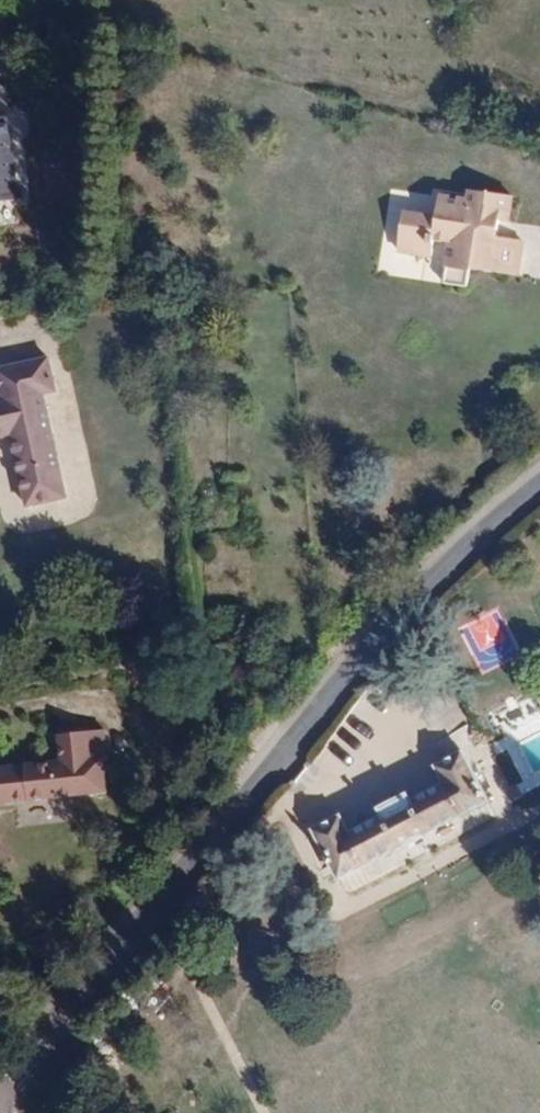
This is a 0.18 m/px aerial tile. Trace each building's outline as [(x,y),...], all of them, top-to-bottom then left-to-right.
[(441,225),(433,261),(450,263),(453,249),(472,251),(466,292),(488,295),(491,277),(538,283),(539,268),(539,248),(518,245),(520,228),(528,229),(531,204),(501,199),(499,210),(460,205),(457,227),(441,225)] [(433,261),(441,225),(424,222),(419,259),(433,261)] [(34,381),(47,378),(39,346),(0,356),(0,423),(1,422),(19,493),(58,483),(34,381)] [(101,762),(106,761),(103,730),(58,735),(62,762),(0,769),(0,803),(104,791),(101,762)] [(339,879),(486,801),(461,754),(436,768),(445,785),(410,803),(406,796),(380,811),(384,818),(348,836),(339,818),(314,832),(339,879)] [(170,936),(160,926),(153,934),(163,943),(170,936)]
